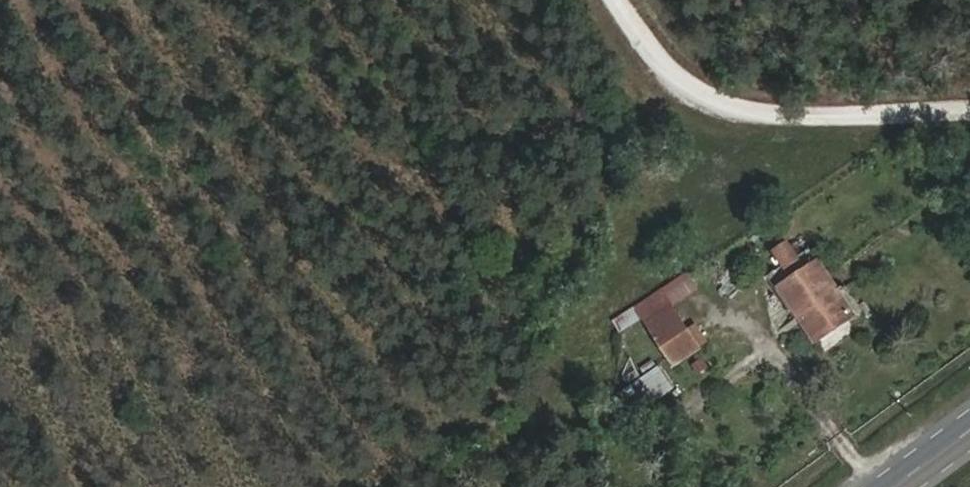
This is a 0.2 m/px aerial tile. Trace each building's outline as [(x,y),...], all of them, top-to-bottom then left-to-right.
[(812,240),(799,248),(810,263),(822,255),(812,240)] [(844,256),(801,283),(838,340),(881,313),(844,256)] [(711,280),(699,262),(652,293),(696,356),(719,341),(689,296),(711,280)] [(622,414),(671,387),(659,366),(610,393),(622,414)]
